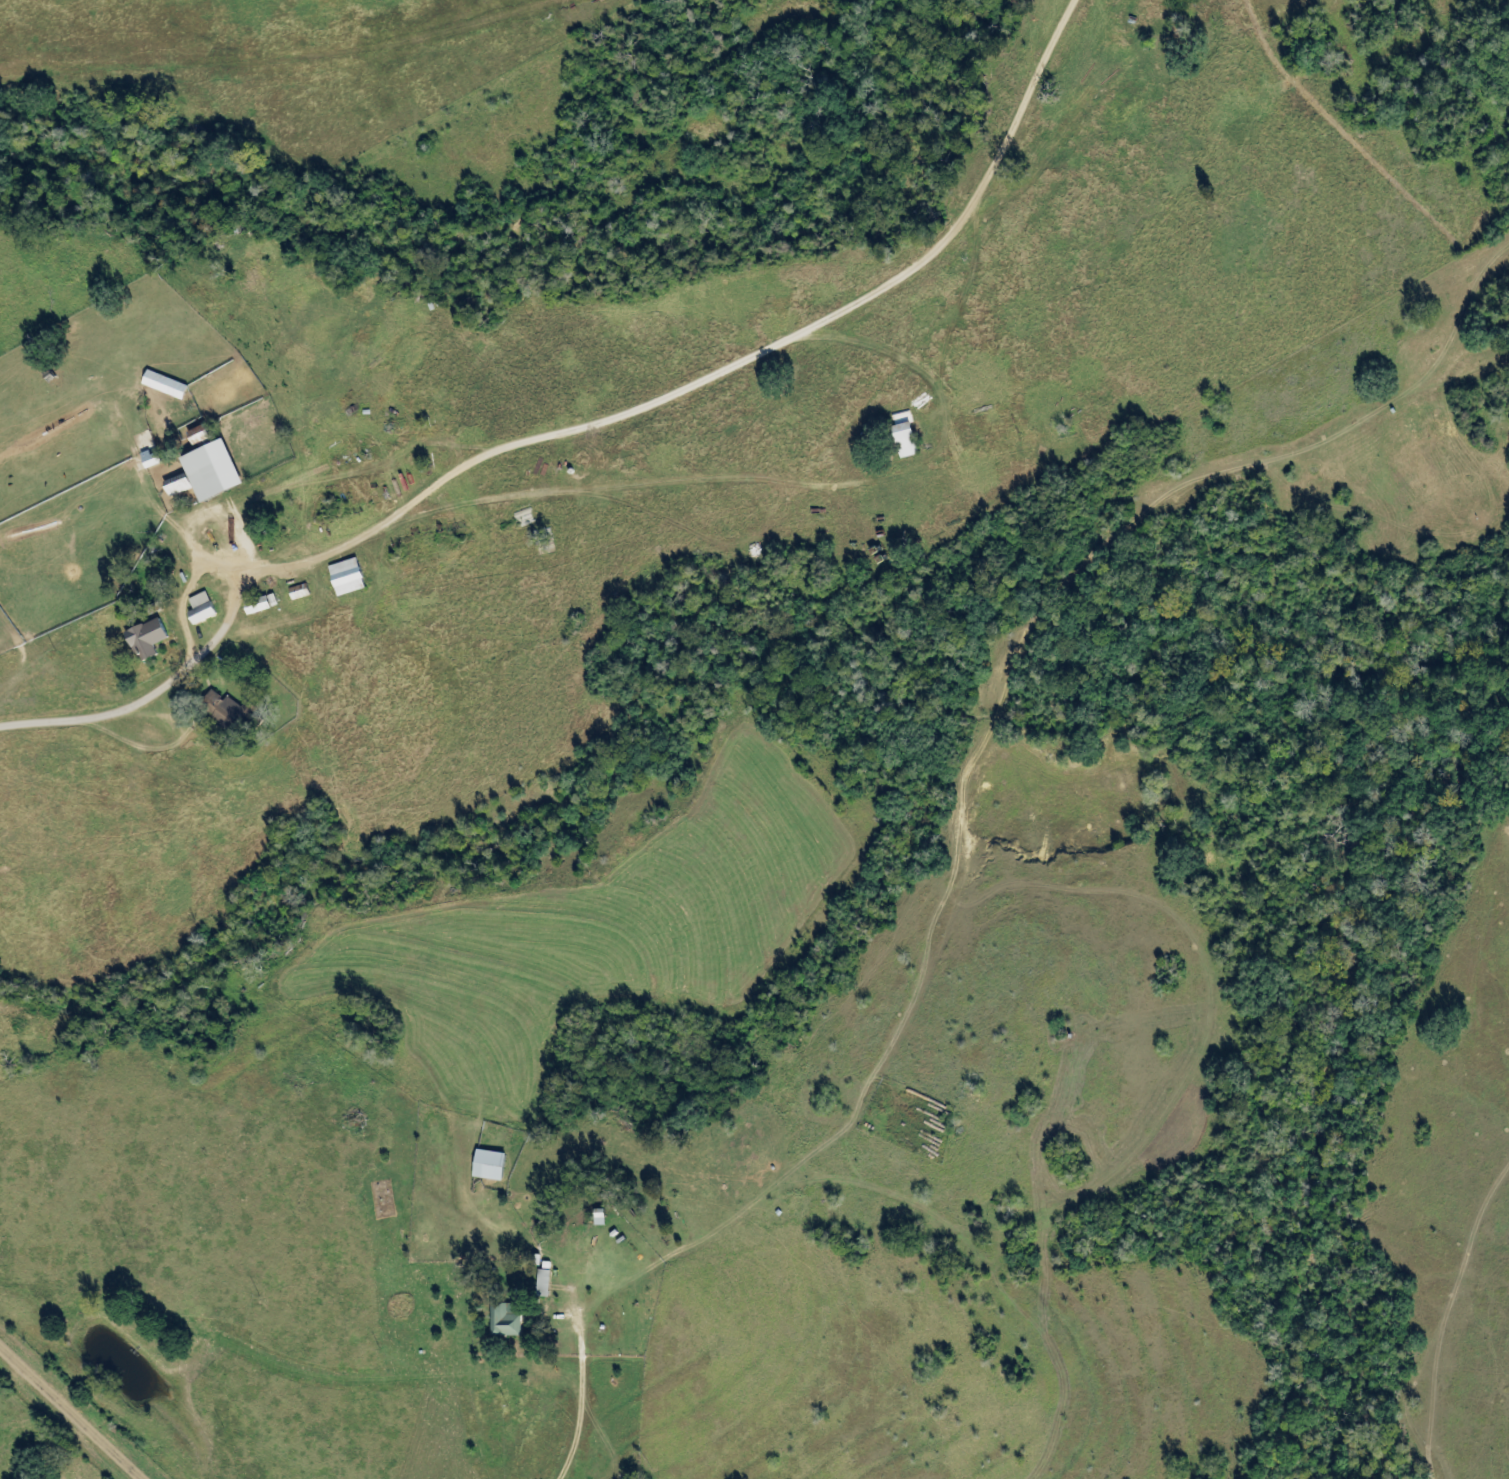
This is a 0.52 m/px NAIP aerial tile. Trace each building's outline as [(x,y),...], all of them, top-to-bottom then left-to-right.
[(132,383),(169,398),(174,387),(137,371),(132,383)] [(911,454),(901,422),(882,428),(892,460),(911,454)] [(174,475),(152,484),(158,499),(183,489),(188,503),(223,489),(197,425),(176,433),(183,451),(167,458),(174,475)] [(356,589),(347,558),(318,567),(328,598),(356,589)] [(279,589),(283,601),(301,596),(297,584),(279,589)] [(176,615),(186,628),(208,612),(193,592),(179,602),(184,608),(176,615)] [(238,616),(260,609),(257,597),(234,604),(238,616)] [(115,633),(130,664),(148,655),(144,646),(159,638),(149,617),(115,633)] [(248,711),(237,701),(231,709),(204,688),(188,707),(219,731),(229,718),(237,725),(248,711)] [(495,1154),(465,1151),(462,1179),(492,1182),(495,1154)] [(528,1299),(540,1299),(540,1271),(528,1271),(528,1299)] [(500,1305),(482,1305),(482,1337),(513,1337),(513,1316),(500,1316),(500,1305)]
